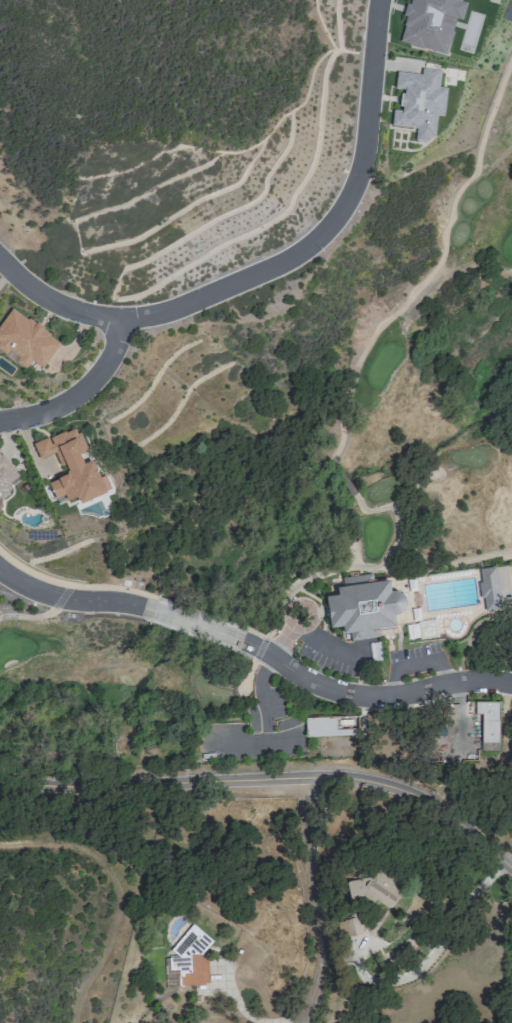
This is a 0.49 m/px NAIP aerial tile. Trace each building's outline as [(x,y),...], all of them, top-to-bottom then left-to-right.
[(396,41),(407,0),(460,0),(446,57),(396,41)] [(501,18),(511,23),(511,0),(509,0),(501,18)] [(394,72),(442,78),(434,138),(416,138),(417,127),(391,126),(394,72)] [(61,342),(11,308),(0,325),(0,349),(7,354),(9,351),(18,358),(15,363),(26,370),(31,361),(43,369),(61,342)] [(105,494),(93,461),(83,464),(79,453),(85,451),(77,428),(33,443),(39,459),(60,452),(68,475),(48,482),(54,499),(65,496),(67,501),(78,498),(80,503),(105,494)] [(12,493),(7,485),(18,477),(0,451),(0,502),(12,493)] [(479,569),(481,582),(485,611),(501,609),(500,596),(510,594),(506,566),(479,569)] [(326,597),(336,595),(336,588),(341,586),(342,578),(372,574),(374,580),(374,582),(389,581),(390,591),(395,591),(403,593),(407,602),(405,609),(401,614),(395,615),(395,626),(380,629),(381,638),(350,642),(349,634),(343,633),(342,628),(330,628),(326,597)] [(499,752),(499,703),(475,702),(475,714),(482,715),(481,751),(499,752)] [(305,718),(358,716),(359,735),(309,737),(305,729),(305,718)] [(205,985),(203,954),(213,941),(191,925),(174,948),(174,958),(169,958),(170,971),(178,971),(179,987),(205,985)]
